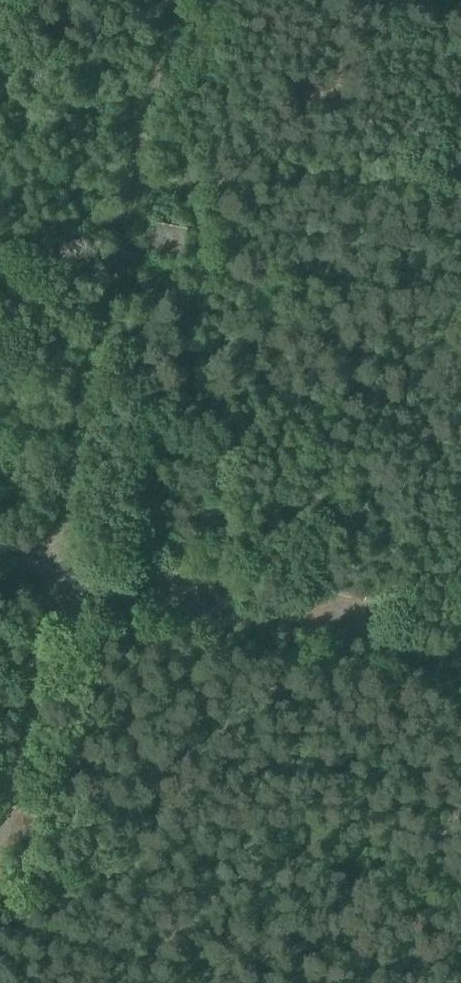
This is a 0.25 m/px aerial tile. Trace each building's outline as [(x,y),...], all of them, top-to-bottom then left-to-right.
[(188,229),(152,223),(146,254),(182,261),(188,229)]
